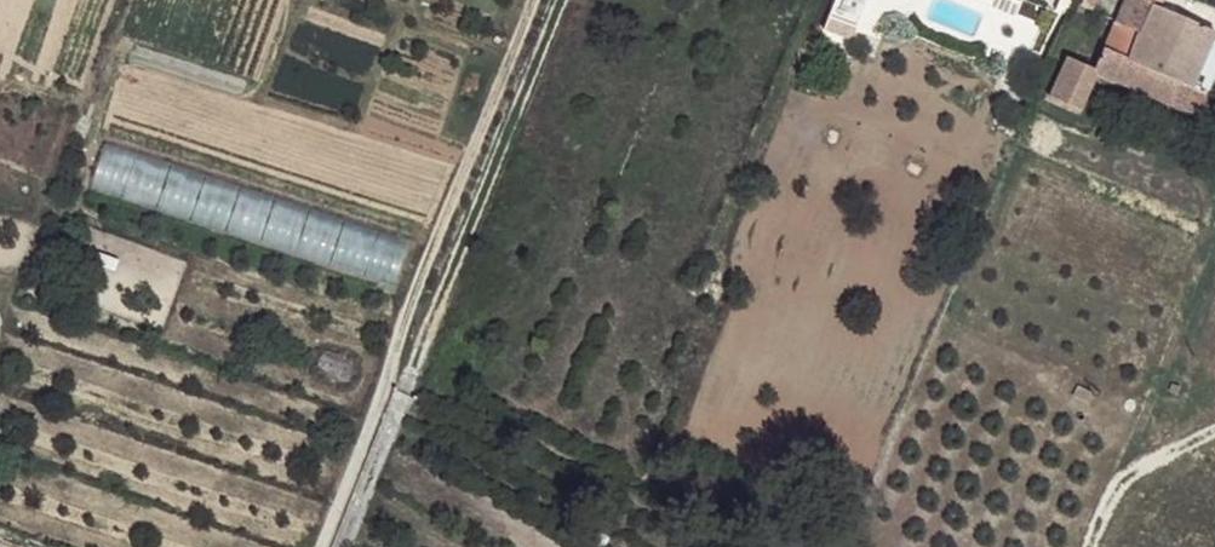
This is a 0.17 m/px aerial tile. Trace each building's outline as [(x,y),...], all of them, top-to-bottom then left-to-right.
[(1111,21),(1136,33),(1150,4),(1142,0),(1122,0),(1111,21)] [(1136,33),(1123,60),(1189,87),(1212,32),(1159,7),(1150,4),(1136,33)] [(1091,68),(1089,73),(1197,116),(1205,94),(1189,87),(1123,60),(1136,33),(1111,21),(1088,68),(1091,68)] [(1046,101),(1072,110),(1089,73),(1088,68),(1063,59),(1046,101)] [(100,152),(89,199),(398,273),(410,227),(100,152)] [(1194,356),(1204,359),(1209,347),(1200,344),(1194,356)] [(1078,393),(1075,404),(1089,406),(1093,396),(1078,393)]
